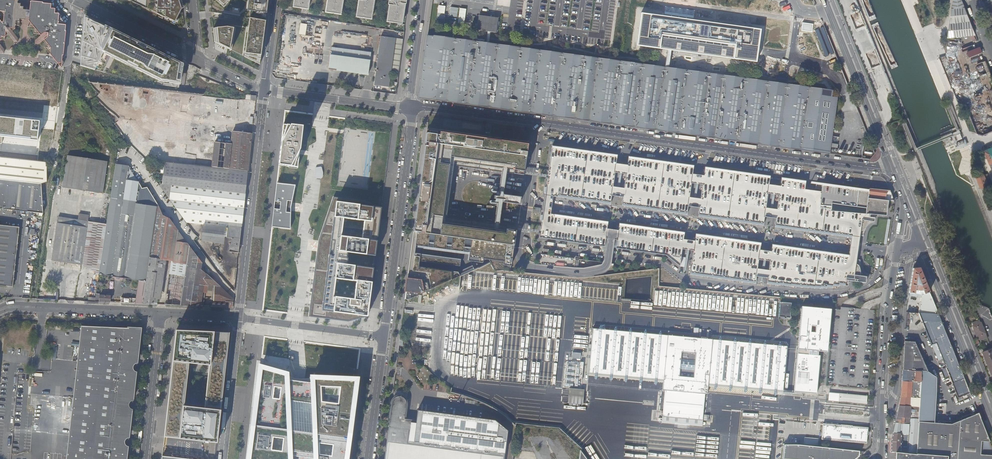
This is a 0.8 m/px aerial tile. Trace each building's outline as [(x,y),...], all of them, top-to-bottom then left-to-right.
[(1,43),(2,40),(5,40),(5,37),(8,37),(8,35),(14,42),(17,42),(18,38),(13,31),(15,32),(16,26),(19,26),(20,20),(24,21),(25,10),(21,9),(21,7),(18,6),(18,4),(15,3),(15,0),(12,0),(0,0),(0,43),(1,43)] [(157,14),(157,0),(129,0),(157,14)] [(157,14),(175,22),(182,9),(179,1),(179,0),(157,0),(157,14)] [(250,18),(266,21),(269,0),(249,0),(248,11),(251,11),(250,18)] [(292,8),(304,10),(305,0),(294,0),(292,8)] [(325,13),(340,16),(343,0),(327,0),(325,13)] [(357,1),(358,1),(356,18),(371,20),(374,0),(381,1),(388,2),(388,6),(389,6),(388,13),(390,13),(389,19),(387,19),(387,23),(402,25),(402,21),(400,21),(403,5),(406,5),(406,1),(403,0),(402,0),(357,0),(357,1)] [(949,39),(976,36),(962,0),(955,0),(949,39)] [(45,48),(61,69),(62,58),(62,56),(65,25),(57,24),(58,18),(51,8),(52,4),(42,3),(40,3),(38,4),(36,5),(34,6),(32,8),(31,8),(31,10),(30,12),(29,13),(29,21),(30,21),(30,27),(34,28),(33,33),(39,34),(40,35),(39,37),(35,40),(35,44),(39,44),(44,40),(45,41),(45,48)] [(458,17),(458,8),(450,7),(450,16),(458,17)] [(464,25),(466,9),(460,8),(458,24),(464,25)] [(761,29),(641,13),(637,46),(757,62),(761,29)] [(182,65),(85,17),(80,66),(107,73),(112,56),(163,89),(178,91),(182,65)] [(250,18),(245,57),(260,65),(266,21),(250,18)] [(232,51),(236,29),(227,27),(213,29),(215,42),(232,51)] [(427,41),(419,98),(568,118),(830,154),(837,98),(832,97),(832,92),(433,36),(432,42),(427,41)] [(393,53),(395,43),(395,39),(381,37),(374,85),(389,87),(393,53)] [(970,58),(983,53),(981,48),(968,53),(970,58)] [(370,61),(331,55),(329,70),(368,75),(370,61)] [(986,61),(983,61),(991,83),(991,76),(986,61)] [(85,100),(91,95),(81,83),(75,88),(85,100)] [(96,111),(133,114),(135,87),(92,83),(91,92),(97,92),(96,111)] [(142,89),(140,109),(221,118),(221,114),(234,116),(234,117),(248,119),(247,125),(254,125),(257,101),(142,89)] [(427,136),(411,231),(414,232),(424,233),(437,144),(480,150),(482,140),(527,146),(531,127),(430,115),(427,136)] [(35,161),(39,122),(0,118),(0,157),(35,161)] [(278,165),(297,167),(301,127),(283,125),(278,165)] [(248,171),(252,134),(217,130),(213,129),(211,142),(212,142),(215,142),(214,148),(212,148),(212,154),(213,154),(210,154),(192,152),(191,152),(191,150),(147,145),(145,159),(165,162),(248,171)] [(965,140),(957,144),(957,145),(959,150),(967,146),(965,140)] [(424,233),(514,245),(516,229),(516,227),(457,218),(456,222),(441,220),(443,210),(447,211),(452,171),(448,171),(450,161),(465,163),(464,167),(523,175),(524,173),(526,156),(480,150),(437,144),(424,233)] [(618,156),(552,147),(548,176),(547,187),(546,193),(546,195),(550,196),(611,204),(613,191),(616,169),(618,156)] [(107,162),(67,156),(62,187),(102,193),(107,162)] [(47,163),(35,161),(0,157),(0,179),(37,183),(41,184),(47,182),(47,163)] [(694,167),(629,158),(627,170),(624,193),(622,206),(688,215),(689,202),(692,179),(694,167)] [(448,171),(452,171),(453,165),(464,167),(465,163),(450,161),(448,171)] [(160,186),(186,222),(203,224),(226,227),(227,227),(241,229),(248,171),(165,162),(164,172),(162,184),(160,186)] [(116,164),(107,225),(99,274),(139,280),(146,282),(157,204),(147,188),(142,189),(129,166),(116,164)] [(771,177),(705,168),(704,181),(700,204),(699,216),(764,225),(766,213),(769,189),(771,177)] [(977,178),(982,188),(983,188),(985,193),(991,190),(991,185),(987,174),(985,175),(983,172),(980,174),(981,176),(977,178)] [(43,213),(41,184),(37,183),(0,179),(0,208),(43,213)] [(807,182),(782,179),(780,191),(777,214),(775,227),(854,238),(860,238),(860,236),(864,237),(865,233),(867,228),(868,226),(870,224),(872,223),(875,222),(875,218),(869,217),(870,214),(841,212),(831,211),(832,206),(820,205),(821,195),(822,192),(805,190),(807,182)] [(276,183),(270,226),(273,226),(289,228),(289,213),(290,206),(290,203),(294,185),(276,183)] [(888,201),(893,201),(889,191),(869,189),(868,199),(888,201)] [(870,214),(894,217),(896,202),(893,201),(888,201),(868,199),(833,194),(833,196),(821,195),(820,205),(832,206),(831,211),(841,212),(870,214)] [(508,204),(519,205),(520,198),(503,196),(501,209),(507,210),(508,204)] [(366,316),(372,267),(369,267),(371,254),(374,255),(380,208),(367,203),(334,199),(319,241),(319,245),(310,313),(309,317),(347,322),(366,316)] [(172,305),(181,305),(185,275),(187,263),(189,246),(187,243),(176,242),(178,230),(170,219),(169,219),(163,216),(158,206),(157,204),(146,282),(143,304),(156,304),(157,299),(163,259),(166,260),(172,260),(170,272),(167,294),(168,294),(166,305),(172,305)] [(446,217),(447,211),(443,210),(441,220),(456,222),(457,218),(446,217)] [(541,232),(540,238),(605,247),(607,235),(609,223),(548,215),(543,214),(543,216),(542,222),(541,232)] [(81,265),(88,222),(78,221),(58,218),(52,261),(81,265)] [(99,274),(107,225),(88,222),(81,265),(99,274)] [(226,227),(203,224),(201,241),(224,244),(226,227)] [(618,236),(616,249),(666,256),(681,267),(683,246),(685,233),(620,224),(618,236)] [(11,287),(18,227),(0,225),(0,285),(11,287)] [(238,252),(241,229),(227,227),(226,237),(231,238),(231,243),(230,243),(229,252),(238,252)] [(510,271),(514,245),(424,233),(414,232),(405,299),(409,300),(439,286),(478,268),(479,268),(490,262),(495,271),(502,270),(510,271)] [(761,244),(696,235),(695,247),(691,274),(756,284),(757,273),(760,256),(761,244)] [(201,270),(202,263),(189,246),(187,263),(185,275),(181,305),(200,306),(203,292),(204,284),(206,274),(201,270)] [(852,256),(773,246),(771,258),(769,275),(767,284),(779,285),(780,285),(791,286),(803,287),(809,288),(810,287),(816,288),(816,287),(822,288),(822,287),(828,288),(828,287),(834,287),(834,286),(840,286),(840,284),(846,285),(845,286),(848,286),(849,280),(850,280),(851,275),(859,276),(858,280),(855,279),(855,282),(866,283),(867,277),(865,276),(863,274),(862,271),(861,269),(861,266),(861,264),(861,260),(857,260),(857,257),(852,256)] [(27,258),(34,260),(36,252),(28,250),(27,258)] [(161,300),(166,260),(163,259),(157,299),(159,299),(161,300)] [(913,269),(909,293),(914,294),(915,294),(916,294),(917,294),(916,296),(920,297),(920,295),(922,295),(923,294),(924,295),(929,292),(920,267),(913,269)] [(139,280),(99,274),(96,295),(96,298),(95,302),(100,302),(100,296),(110,296),(110,302),(118,303),(118,298),(136,298),(139,280)] [(215,286),(220,287),(219,286),(206,274),(204,284),(215,286)] [(215,287),(215,286),(204,284),(203,292),(206,293),(214,294),(215,287)] [(233,299),(220,287),(215,287),(214,294),(214,301),(212,301),(212,307),(214,307),(232,308),(233,299)] [(699,304),(699,308),(761,312),(762,305),(766,305),(766,299),(763,299),(763,297),(693,292),(692,303),(699,304)] [(925,303),(929,314),(938,314),(933,301),(925,303)] [(780,302),(780,318),(792,318),(792,303),(780,302)] [(802,307),(794,392),(803,393),(817,394),(817,392),(816,390),(816,386),(817,385),(819,363),(818,361),(819,359),(820,358),(820,355),(818,355),(818,351),(821,351),(821,350),(822,349),(823,347),(824,346),(825,346),(827,345),(828,345),(832,309),(802,307)] [(979,320),(972,323),(973,326),(977,337),(978,337),(979,340),(987,337),(981,323),(980,323),(979,320)] [(970,393),(941,322),(922,321),(931,344),(936,343),(952,383),(957,382),(963,395),(966,394),(970,393)] [(126,456),(126,452),(128,452),(130,432),(129,432),(129,424),(131,424),(135,385),(134,385),(135,377),(136,377),(138,356),(137,356),(138,352),(138,349),(139,349),(141,332),(80,326),(67,458),(126,458),(126,456)] [(664,380),(668,335),(593,328),(592,345),(590,345),(587,374),(664,380)] [(188,458),(214,458),(227,333),(172,331),(161,456),(188,458)] [(668,335),(664,380),(663,391),(665,391),(705,394),(708,394),(708,384),(713,339),(698,338),(668,335)] [(713,339),(708,384),(783,391),(787,346),(713,339)] [(982,354),(983,356),(984,355),(991,377),(991,350),(991,349),(982,353),(983,354),(982,354)] [(259,367),(249,455),(248,458),(346,458),(356,379),(311,377),(311,382),(301,382),(286,380),(286,374),(259,367)] [(911,371),(903,370),(902,381),(911,382),(911,373),(911,371)] [(921,377),(921,382),(920,396),(919,398),(919,407),(918,419),(918,422),(916,453),(935,455),(944,456),(947,456),(947,458),(991,458),(991,456),(980,455),(981,442),(990,442),(978,414),(971,417),(962,421),(952,425),(938,424),(933,424),(934,417),(936,379),(931,378),(921,377)] [(911,382),(902,381),(901,395),(896,419),(892,433),(901,434),(908,435),(907,453),(916,453),(918,422),(918,419),(909,418),(910,413),(911,413),(911,410),(910,410),(910,406),(912,406),(913,398),(911,398),(912,385),(915,385),(916,382),(911,382)] [(570,389),(569,404),(584,405),(586,390),(570,389)] [(705,394),(665,391),(663,417),(703,420),(705,394)] [(866,396),(829,392),(828,399),(866,404),(866,396)] [(385,458),(504,458),(508,431),(494,419),(417,409),(416,419),(404,417),(406,402),(406,400),(406,399),(405,398),(405,397),(404,396),(403,396),(402,395),(400,395),(399,395),(398,395),(397,395),(396,396),(395,396),(394,397),(393,398),(392,400),(385,458)] [(914,407),(912,406),(910,406),(910,410),(911,410),(911,413),(910,413),(909,418),(918,419),(919,407),(914,407)] [(837,439),(837,441),(866,443),(867,436),(866,434),(865,434),(865,431),(866,432),(867,431),(868,427),(852,426),(853,425),(840,424),(840,425),(823,423),(821,439),(828,440),(829,437),(836,438),(836,439),(837,439)] [(749,436),(636,427),(635,442),(631,441),(629,458),(747,458),(749,436)] [(901,434),(892,433),(891,441),(890,451),(895,452),(900,452),(902,452),(907,453),(908,435),(901,434)] [(580,458),(595,458),(585,457),(581,441),(580,458)] [(784,445),(783,454),(782,458),(855,458),(859,456),(859,454),(859,451),(802,444),(784,445)]
